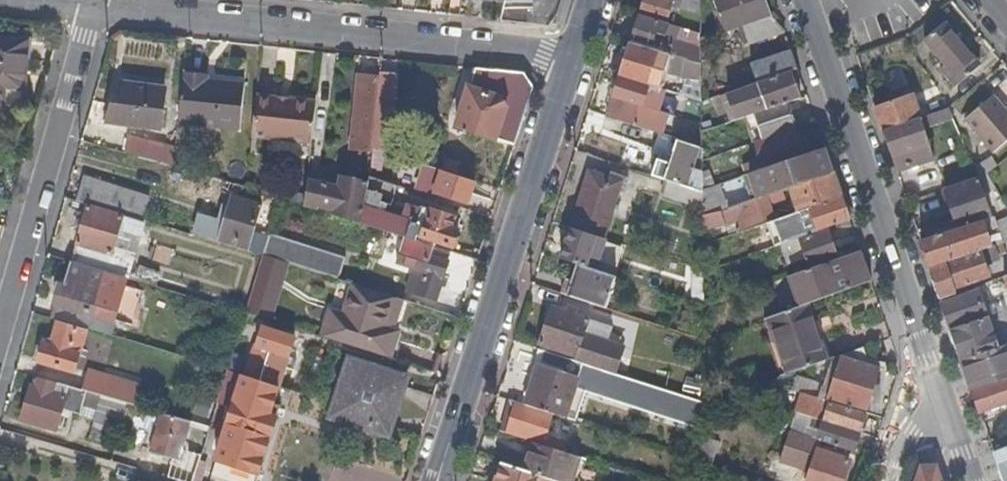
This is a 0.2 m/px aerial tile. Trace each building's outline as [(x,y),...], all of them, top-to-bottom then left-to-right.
[(671,7),(673,0),(644,0),(639,16),(658,22),(664,24),(666,24),(671,7)] [(698,0),(673,0),(671,7),(698,13),(698,0)] [(764,0),(715,0),(726,32),(743,26),(749,43),(783,31),(770,16),(764,0)] [(650,49),(654,36),(658,22),(639,16),(630,43),(650,49)] [(977,64),(943,21),(923,38),(944,63),(940,66),(954,84),(977,64)] [(660,38),(664,24),(658,22),(654,36),(660,38)] [(700,60),(699,39),(699,34),(690,31),(690,62),(700,65),(700,60)] [(682,51),(672,46),(673,42),(660,38),(654,36),(650,49),(657,51),(680,57),(682,51)] [(713,59),(713,38),(699,39),(700,60),(713,59)] [(28,42),(0,40),(0,109),(3,109),(4,89),(15,89),(24,90),(28,42)] [(659,69),(653,66),(657,51),(650,49),(630,43),(619,77),(646,86),(649,78),(651,73),(658,75),(659,69)] [(700,81),(700,65),(690,62),(686,61),(686,59),(681,57),(680,57),(657,51),(653,66),(659,69),(667,71),(669,67),(681,71),(679,79),(700,81)] [(797,70),(790,52),(750,66),(756,79),(769,79),(790,72),(797,70)] [(474,90),(479,77),(485,79),(489,71),(474,69),(468,88),(474,90)] [(514,147),(533,88),(523,74),(489,71),(485,79),(479,77),(474,90),(499,98),(505,108),(495,140),(514,147)] [(239,129),(244,85),(207,80),(208,75),(184,72),(178,121),(239,129)] [(800,100),(790,72),(769,79),(757,84),(765,106),(760,108),(758,104),(752,106),(754,114),(787,104),(800,100)] [(390,154),(397,75),(380,73),(379,78),(371,144),(371,147),(390,154)] [(371,144),(379,78),(355,75),(348,140),(371,144)] [(658,112),(664,91),(654,88),(646,86),(619,77),(613,97),(644,107),(658,112)] [(654,88),(656,80),(649,78),(646,86),(654,88)] [(161,129),(165,89),(125,83),(120,104),(113,103),(106,123),(161,129)] [(947,105),(934,84),(910,94),(919,116),(947,105)] [(495,140),(505,108),(499,98),(474,90),(468,88),(455,127),(495,140)] [(12,115),(15,89),(4,89),(3,109),(3,113),(6,114),(12,115)] [(992,92),(967,114),(995,147),(1006,137),(1006,110),(992,92)] [(311,143),(315,99),(257,93),(252,136),(311,143)] [(919,116),(910,94),(873,107),(881,130),(919,116)] [(660,135),(666,115),(658,112),(644,107),(613,97),(606,117),(639,128),(659,134),(660,135)] [(700,126),(700,103),(694,101),(687,121),(700,126)] [(796,130),(787,104),(754,114),(762,140),(773,137),(796,130)] [(933,158),(923,126),(952,116),(948,105),(947,105),(919,116),(881,130),(895,171),(933,158)] [(804,156),(796,130),(773,137),(781,164),(804,156)] [(661,151),(666,137),(660,135),(659,134),(654,148),(661,151)] [(173,167),(175,147),(130,136),(124,152),(156,161),(173,167)] [(702,191),(701,160),(701,150),(679,143),(679,140),(666,137),(661,151),(652,177),(667,181),(702,193),(702,191)] [(833,173),(825,150),(804,156),(781,164),(748,176),(757,200),(765,197),(790,188),(833,173)] [(987,173),(998,163),(991,155),(973,163),(977,173),(977,176),(987,173)] [(435,193),(442,171),(429,167),(424,183),(427,184),(425,191),(434,195),(435,193)] [(467,203),(474,181),(442,171),(435,193),(467,203)] [(604,240),(618,195),(622,196),(627,179),(609,173),(607,177),(590,173),(571,229),(604,240)] [(841,198),(833,173),(790,188),(798,212),(802,211),(841,198)] [(146,207),(150,194),(83,174),(75,200),(93,205),(127,215),(151,222),(154,211),(146,207)] [(364,206),(366,193),(366,184),(339,177),(336,187),(307,180),(304,204),(317,208),(318,206),(333,210),(333,213),(338,215),(362,223),(364,206)] [(392,201),(397,187),(367,177),(366,184),(366,193),(380,198),(392,201)] [(219,193),(223,183),(209,179),(206,189),(219,193)] [(987,211),(976,180),(945,191),(956,221),(958,228),(982,219),(1000,213),(998,207),(987,211)] [(702,208),(702,193),(667,181),(663,196),(702,208)] [(725,210),(717,186),(702,191),(702,193),(702,208),(702,219),(725,210)] [(376,210),(380,198),(366,193),(364,206),(376,210)] [(252,229),(255,221),(260,202),(232,194),(227,210),(225,217),(219,215),(200,210),(194,232),(247,247),(252,229)] [(772,218),(765,197),(757,200),(725,210),(702,219),(702,232),(736,221),(737,225),(732,227),(733,232),(772,218)] [(849,221),(841,198),(802,211),(810,235),(827,229),(849,221)] [(111,253),(119,229),(139,235),(143,223),(88,206),(78,245),(108,253),(111,253)] [(417,224),(376,210),(364,206),(362,223),(404,237),(412,240),(417,224)] [(225,217),(227,210),(221,207),(219,215),(225,217)] [(452,229),(456,218),(422,208),(417,224),(412,240),(420,243),(422,238),(453,248),(459,231),(452,229)] [(459,231),(462,220),(456,218),(452,229),(459,231)] [(785,233),(780,218),(745,230),(751,245),(785,233)] [(992,245),(982,219),(958,228),(950,231),(920,241),(929,268),(979,250),(992,245)] [(259,231),(261,223),(255,221),(252,229),(259,231)] [(958,228),(956,221),(948,223),(950,231),(958,228)] [(132,259),(139,235),(119,229),(111,253),(132,259)] [(597,261),(602,246),(604,240),(571,229),(561,260),(576,266),(594,272),(597,261)] [(837,259),(834,249),(832,244),(827,229),(810,235),(799,239),(802,248),(806,258),(810,269),(837,259)] [(343,257),(270,231),(263,254),(318,272),(336,278),(343,257)] [(435,300),(450,253),(420,243),(412,240),(404,237),(396,261),(411,267),(418,269),(410,292),(435,300)] [(612,249),(615,244),(604,240),(602,246),(610,249),(612,249)] [(1005,252),(1001,242),(995,244),(999,254),(1005,252)] [(999,254),(995,244),(992,245),(979,250),(983,260),(999,254)] [(131,264),(132,259),(111,253),(108,253),(78,245),(72,263),(88,267),(116,274),(127,278),(131,264)] [(605,264),(610,249),(602,246),(597,261),(605,264)] [(806,258),(802,248),(797,250),(801,259),(806,258)] [(989,278),(983,260),(979,250),(929,268),(939,295),(989,278)] [(871,283),(860,251),(837,259),(810,269),(791,275),(802,306),(806,305),(853,289),(871,283)] [(135,280),(140,267),(131,264),(127,278),(135,280)] [(605,309),(615,278),(594,272),(576,266),(571,282),(565,281),(561,295),(591,305),(605,309)] [(118,308),(126,282),(104,275),(75,267),(71,281),(69,289),(62,286),(56,303),(59,305),(54,319),(86,329),(90,314),(114,321),(118,308)] [(155,286),(159,272),(140,267),(135,280),(155,286)] [(410,292),(418,269),(411,267),(403,290),(410,292)] [(703,307),(703,273),(692,274),(693,304),(703,307)] [(69,289),(71,281),(63,278),(62,286),(69,289)] [(396,339),(408,302),(339,279),(320,336),(335,341),(394,361),(401,341),(396,339)] [(987,317),(982,305),(978,291),(942,304),(951,330),(987,317)] [(994,314),(990,302),(982,305),(987,317),(994,314)] [(827,362),(812,321),(806,305),(802,306),(768,319),(788,375),(827,362)] [(610,343),(614,329),(552,309),(540,345),(578,357),(576,363),(583,365),(614,375),(623,347),(610,343)] [(243,318),(245,312),(238,310),(236,316),(243,318)] [(114,336),(119,322),(114,321),(90,314),(86,329),(114,336)] [(997,347),(987,317),(951,330),(962,360),(997,347)] [(788,375),(768,319),(762,321),(771,344),(768,346),(779,378),(788,375)] [(832,360),(817,319),(812,321),(827,362),(832,360)] [(73,372),(86,331),(58,323),(51,346),(44,344),(38,362),(73,372)] [(279,386),(294,338),(263,326),(257,345),(260,347),(270,350),(260,380),(279,386)] [(879,391),(873,388),(875,380),(879,369),(898,376),(898,361),(890,339),(841,357),(838,366),(829,396),(827,402),(830,403),(865,414),(868,405),(871,396),(877,398),(879,391)] [(997,347),(962,360),(972,391),(1006,379),(1006,344),(997,347)] [(260,380),(270,350),(260,347),(250,376),(260,380)] [(576,383),(583,365),(576,363),(543,352),(537,370),(576,383)] [(838,366),(841,357),(832,360),(832,363),(838,366)] [(384,436),(403,376),(347,358),(327,419),(384,436)] [(829,396),(838,366),(832,363),(824,388),(822,393),(829,396)] [(564,419),(576,383),(537,370),(524,406),(553,416),(564,419)] [(277,416),(270,414),(274,402),(279,386),(260,380),(250,376),(243,374),(224,432),(233,436),(230,446),(241,449),(254,453),(264,456),(277,416)] [(108,397),(112,384),(82,375),(78,389),(108,397)] [(125,403),(108,397),(78,389),(39,378),(36,387),(32,387),(22,420),(57,430),(62,410),(81,415),(118,426),(125,403)] [(972,391),(979,412),(1006,403),(1006,379),(972,391)] [(822,393),(824,388),(797,380),(793,390),(820,399),(822,393)] [(879,391),(882,382),(875,380),(873,388),(879,391)] [(827,402),(829,396),(822,393),(820,399),(827,402)] [(675,435),(681,417),(658,409),(660,400),(650,396),(641,423),(675,435)] [(874,408),(877,398),(871,396),(868,405),(874,408)] [(827,412),(823,411),(822,408),(799,401),(796,413),(824,422),(827,412)] [(277,416),(281,405),(274,402),(270,414),(277,416)] [(859,433),(865,414),(830,403),(827,412),(824,422),(859,433)] [(545,442),(553,416),(524,406),(515,404),(505,435),(533,444),(543,447),(545,442)] [(190,421),(161,413),(151,452),(173,458),(168,477),(179,480),(183,480),(194,480),(200,460),(181,454),(190,421)] [(216,453),(225,423),(213,418),(210,427),(204,448),(216,453)] [(853,452),(859,433),(824,422),(817,441),(853,452)] [(805,470),(814,439),(791,433),(782,463),(805,470)] [(708,467),(716,442),(695,434),(687,459),(708,467)] [(576,458),(551,449),(543,447),(533,444),(524,472),(550,480),(552,480),(568,480),(576,458)] [(215,455),(216,453),(204,448),(200,460),(194,480),(208,480),(215,455)] [(993,453),(1003,480),(1006,480),(1006,448),(993,453)] [(252,461),(254,453),(241,449),(238,456),(252,461)] [(849,462),(818,451),(807,480),(842,480),(849,462)] [(550,480),(524,472),(502,465),(496,480),(550,480)] [(936,466),(921,466),(916,480),(941,480),(936,466)] [(179,480),(168,477),(140,469),(137,480),(178,480),(179,480)]
